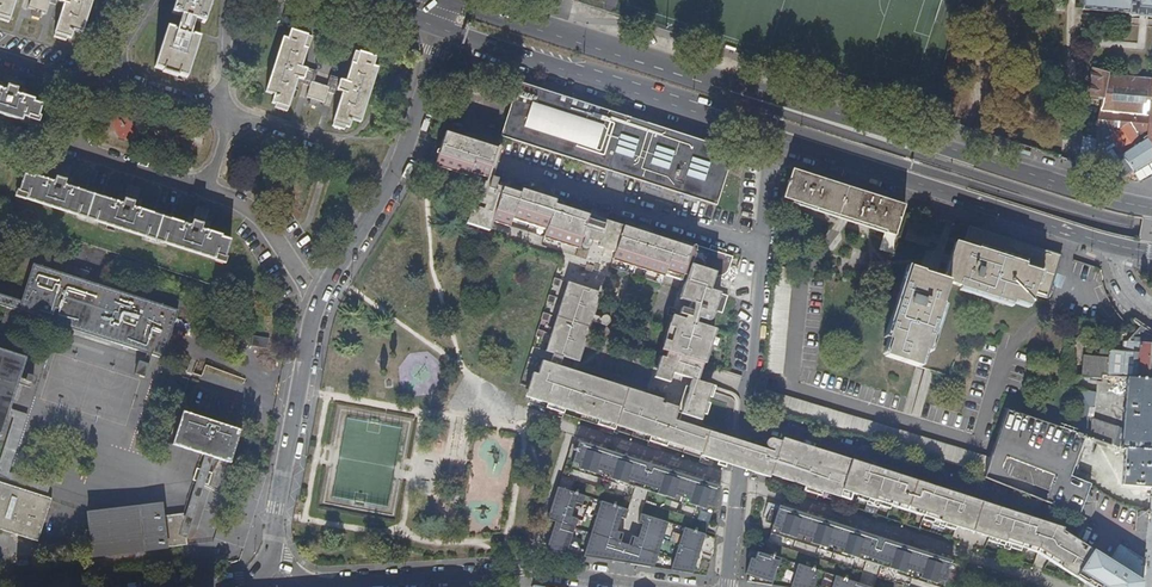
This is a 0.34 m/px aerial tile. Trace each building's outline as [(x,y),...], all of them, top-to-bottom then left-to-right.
[(10,19),(17,0),(0,0),(0,15),(10,19)] [(51,0),(32,0),(29,8),(34,10),(33,14),(39,17),(41,12),(47,14),(51,0)] [(58,1),(64,3),(55,33),(71,38),(74,30),(82,33),(93,0),(59,0),(58,1)] [(212,0),(177,0),(172,13),(182,16),(177,30),(168,27),(155,67),(187,78),(200,38),(190,35),(195,20),(205,23),(212,0)] [(1083,9),(1130,14),(1130,15),(1151,17),(1151,0),(1084,0),(1083,9)] [(298,77),(303,79),(307,69),(301,67),(304,61),(311,39),(306,38),(308,35),(291,29),(288,39),(283,38),(266,92),(275,95),(272,103),(288,108),(298,77)] [(340,80),(336,90),(342,92),(332,122),(348,128),(352,119),(360,122),(378,68),(373,67),(376,58),(359,52),(358,55),(355,54),(348,73),(346,82),(340,80)] [(307,69),(303,79),(307,81),(311,82),(312,81),(315,72),(311,70),(307,69)] [(1100,113),(1109,74),(1109,72),(1093,69),(1088,92),(1097,95),(1097,98),(1096,107),(1093,121),(1088,120),(1085,135),(1080,134),(1074,162),(1089,167),(1099,121),(1099,118),(1100,113)] [(1151,86),(1151,77),(1109,74),(1100,113),(1107,115),(1106,120),(1112,133),(1130,122),(1141,140),(1147,135),(1151,86)] [(39,127),(42,117),(38,116),(41,106),(34,103),(34,100),(21,96),(16,95),(18,89),(23,90),(25,81),(15,78),(5,75),(2,83),(8,85),(5,92),(0,90),(0,115),(39,127)] [(328,87),(333,89),(336,90),(340,80),(336,78),(331,77),(328,87)] [(312,81),(311,82),(306,97),(312,99),(311,104),(317,106),(318,101),(324,103),(328,87),(312,81)] [(503,137),(717,206),(735,152),(520,83),(503,137)] [(1147,135),(1141,140),(1143,144),(1145,142),(1151,154),(1151,86),(1147,135)] [(939,97),(934,117),(945,120),(949,103),(942,101),(943,97),(939,97)] [(1099,121),(1089,167),(1099,170),(1107,133),(1099,121)] [(1151,159),(1151,154),(1145,142),(1143,144),(1141,140),(1130,122),(1112,133),(1111,133),(1133,170),(1151,159)] [(461,148),(463,142),(463,140),(463,136),(460,135),(457,136),(454,138),(454,140),(452,145),(461,148)] [(494,166),(498,153),(463,142),(461,148),(452,145),(454,140),(445,137),(441,149),(437,165),(490,182),(492,177),(491,177),(494,166)] [(1101,170),(1118,176),(1121,164),(1104,160),(1101,170)] [(60,163),(58,169),(69,173),(70,167),(66,165),(60,163)] [(231,242),(222,238),(222,236),(207,231),(210,221),(205,219),(205,217),(196,213),(194,216),(189,214),(185,225),(165,217),(139,209),(142,199),(136,198),(137,195),(128,191),(127,194),(120,192),(117,202),(71,186),(74,177),(68,175),(69,173),(58,169),(57,172),(52,170),(49,180),(34,175),(33,177),(24,174),(17,196),(224,262),(231,242)] [(793,170),(784,199),(882,230),(878,248),(892,253),(894,241),(906,206),(793,170)] [(586,250),(588,250),(593,245),(592,244),(595,237),(600,239),(604,226),(587,221),(588,216),(582,214),(580,222),(576,221),(577,217),(571,215),(572,211),(565,209),(562,216),(559,216),(560,211),(553,209),(554,206),(521,195),(520,199),(496,192),(499,181),(492,180),(491,186),(486,185),(483,195),(484,196),(483,198),(480,197),(478,197),(476,199),(475,201),(475,204),(477,206),(483,208),(494,212),(494,216),(510,221),(512,217),(546,228),(544,235),(578,246),(580,239),(584,241),(581,246),(583,249),(586,250)] [(130,186),(128,191),(137,195),(139,189),(134,187),(130,186)] [(196,213),(205,217),(207,211),(203,210),(198,208),(196,213)] [(488,233),(494,216),(494,212),(483,208),(482,212),(471,209),(466,226),(488,233)] [(600,239),(595,237),(592,244),(593,245),(605,248),(611,229),(623,232),(627,219),(608,213),(604,226),(600,239)] [(1061,255),(969,226),(963,245),(955,243),(943,280),(909,270),(886,339),(889,340),(884,355),(918,366),(923,351),(926,351),(948,283),(1013,304),(1014,300),(1031,305),(1034,293),(1047,297),(1061,255)] [(611,229),(605,248),(616,252),(615,258),(682,280),(683,278),(686,279),(685,285),(689,286),(689,285),(693,286),(698,285),(716,277),(721,276),(726,274),(729,266),(723,263),(725,256),(727,250),(712,245),(711,250),(696,246),(694,254),(690,253),(691,249),(684,247),(682,254),(679,253),(679,250),(673,247),(674,244),(668,242),(665,249),(663,248),(663,244),(657,242),(658,238),(651,236),(648,243),(645,242),(646,239),(640,237),(641,233),(634,231),(632,238),(628,236),(628,234),(623,232),(611,229)] [(723,263),(729,266),(730,266),(732,258),(725,256),(723,263)] [(32,262),(20,300),(17,311),(161,355),(178,308),(32,262)] [(793,270),(776,268),(765,371),(782,373),(793,270)] [(559,282),(553,280),(550,287),(557,289),(559,282)] [(571,353),(569,362),(571,362),(592,292),(570,285),(554,339),(572,344),(571,353)] [(662,372),(689,380),(694,365),(704,368),(714,333),(696,327),(697,324),(707,327),(710,324),(712,321),(711,319),(709,317),(706,316),(704,315),(705,311),(721,317),(727,299),(704,292),(702,293),(700,294),(699,297),(696,308),(690,306),(688,313),(681,311),(679,317),(685,319),(684,322),(674,319),(664,353),(668,355),(662,372)] [(20,300),(0,293),(0,305),(6,307),(0,326),(0,351),(4,352),(17,311),(20,300)] [(543,315),(541,322),(547,324),(549,317),(543,315)] [(600,319),(594,317),(591,324),(606,328),(609,327),(612,325),(612,322),(611,318),(609,317),(606,317),(603,317),(600,319)] [(1096,438),(1126,448),(1124,484),(1151,487),(1151,332),(1140,325),(1127,340),(1131,341),(1129,343),(1127,351),(1105,349),(1105,358),(1103,375),(1129,377),(1124,428),(1094,419),(1093,419),(1087,435),(1096,438)] [(535,339),(536,340),(541,342),(544,335),(538,333),(537,333),(535,339)] [(266,347),(268,338),(251,335),(250,345),(266,347)] [(572,344),(554,339),(552,347),(571,353),(572,344)] [(550,355),(569,362),(571,353),(552,347),(550,355)] [(4,352),(0,351),(0,432),(1,433),(8,413),(10,406),(26,359),(4,352)] [(1081,355),(1078,374),(1078,377),(1100,380),(1100,375),(1103,375),(1105,358),(1081,355)] [(530,390),(527,402),(539,405),(540,400),(546,402),(546,404),(555,407),(560,392),(550,389),(556,368),(538,363),(534,377),(530,375),(526,389),(530,390)] [(1078,374),(1067,373),(1065,387),(1076,389),(1078,377),(1078,374)] [(1078,377),(1076,389),(1078,389),(1080,390),(1099,392),(1100,380),(1078,377)] [(606,391),(573,380),(565,408),(599,419),(597,422),(607,426),(612,411),(602,407),(606,391)] [(761,405),(986,473),(991,459),(763,390),(761,405)] [(1074,423),(1072,430),(1087,435),(1093,419),(1094,419),(1095,415),(1091,414),(1091,408),(1097,409),(1099,392),(1080,390),(1074,423)] [(663,409),(624,396),(620,409),(618,409),(613,424),(655,436),(654,441),(708,457),(707,461),(722,466),(724,445),(706,439),(707,435),(673,424),(677,412),(663,407),(663,409)] [(10,406),(8,413),(12,415),(0,451),(0,479),(45,494),(48,482),(8,469),(26,412),(10,406)] [(222,460),(220,422),(181,409),(170,443),(222,460)] [(985,479),(1078,516),(1090,485),(1071,477),(1082,447),(1091,451),(1096,438),(1087,435),(1072,430),(1008,409),(991,459),(986,473),(985,479)] [(239,429),(220,422),(222,460),(229,463),(239,429)] [(464,436),(459,433),(453,434),(450,439),(451,445),(456,448),(461,447),(465,442),(464,436)] [(809,469),(815,449),(780,439),(780,442),(771,439),(768,440),(767,443),(766,445),(768,448),(771,450),(769,458),(756,454),(755,454),(753,474),(763,478),(764,472),(815,488),(820,473),(809,469)] [(585,446),(577,443),(571,464),(578,466),(577,471),(633,488),(639,468),(616,461),(617,458),(601,452),(600,455),(584,450),(585,446)] [(850,463),(831,457),(821,490),(839,495),(841,490),(850,492),(852,486),(855,486),(858,477),(855,476),(857,469),(853,468),(853,466),(849,465),(850,463)] [(878,473),(866,470),(857,498),(868,502),(869,499),(880,502),(879,506),(889,509),(892,502),(924,512),(922,519),(933,523),(934,519),(945,522),(944,526),(955,529),(958,523),(966,524),(968,516),(960,514),(964,502),(952,498),(953,495),(951,492),(881,470),(879,471),(878,473)] [(676,478),(655,471),(648,492),(704,509),(705,505),(712,506),(718,487),(709,484),(708,488),(693,484),(694,481),(677,476),(676,478)] [(45,494),(0,479),(0,526),(37,538),(50,495),(45,494)] [(555,523),(547,552),(562,555),(565,545),(570,546),(577,521),(574,520),(578,507),(582,507),(584,498),(556,490),(547,522),(555,523)] [(160,500),(87,509),(91,553),(185,541),(181,509),(161,512),(160,500)] [(626,511),(600,503),(586,551),(611,559),(616,542),(618,543),(621,534),(615,532),(619,519),(623,520),(626,511)] [(811,515),(787,507),(785,511),(770,507),(766,521),(773,523),(772,526),(780,529),(779,532),(867,559),(873,538),(850,530),(850,528),(841,525),(840,528),(810,518),(811,515)] [(1039,547),(1047,523),(1012,511),(1010,513),(1009,515),(996,512),(993,523),(983,521),(981,529),(990,532),(988,539),(999,543),(1000,540),(1011,543),(1010,547),(1022,550),(1024,543),(1039,547)] [(632,560),(631,565),(650,568),(651,565),(654,566),(666,524),(641,516),(638,524),(642,525),(638,539),(631,537),(628,546),(631,547),(627,559),(632,560)] [(703,535),(684,530),(672,567),(692,573),(703,535)] [(1053,557),(1079,573),(1094,549),(1074,538),(1066,534),(1065,536),(1057,533),(1051,552),(1055,554),(1053,557)] [(948,568),(957,570),(960,561),(951,559),(951,557),(944,554),(943,558),(928,554),(929,552),(912,547),(911,549),(887,542),(881,563),(937,581),(939,575),(946,577),(948,568)] [(1111,560),(1137,578),(1145,582),(1147,564),(1119,547),(1111,560)] [(1079,573),(1097,585),(1097,586),(1106,586),(1134,586),(1137,578),(1111,560),(1094,549),(1079,573)] [(749,582),(772,586),(781,558),(758,551),(755,560),(752,559),(748,574),(751,575),(749,582)] [(799,564),(793,582),(812,586),(815,586),(820,570),(799,564)] [(837,575),(833,586),(861,586),(862,583),(837,575)]
